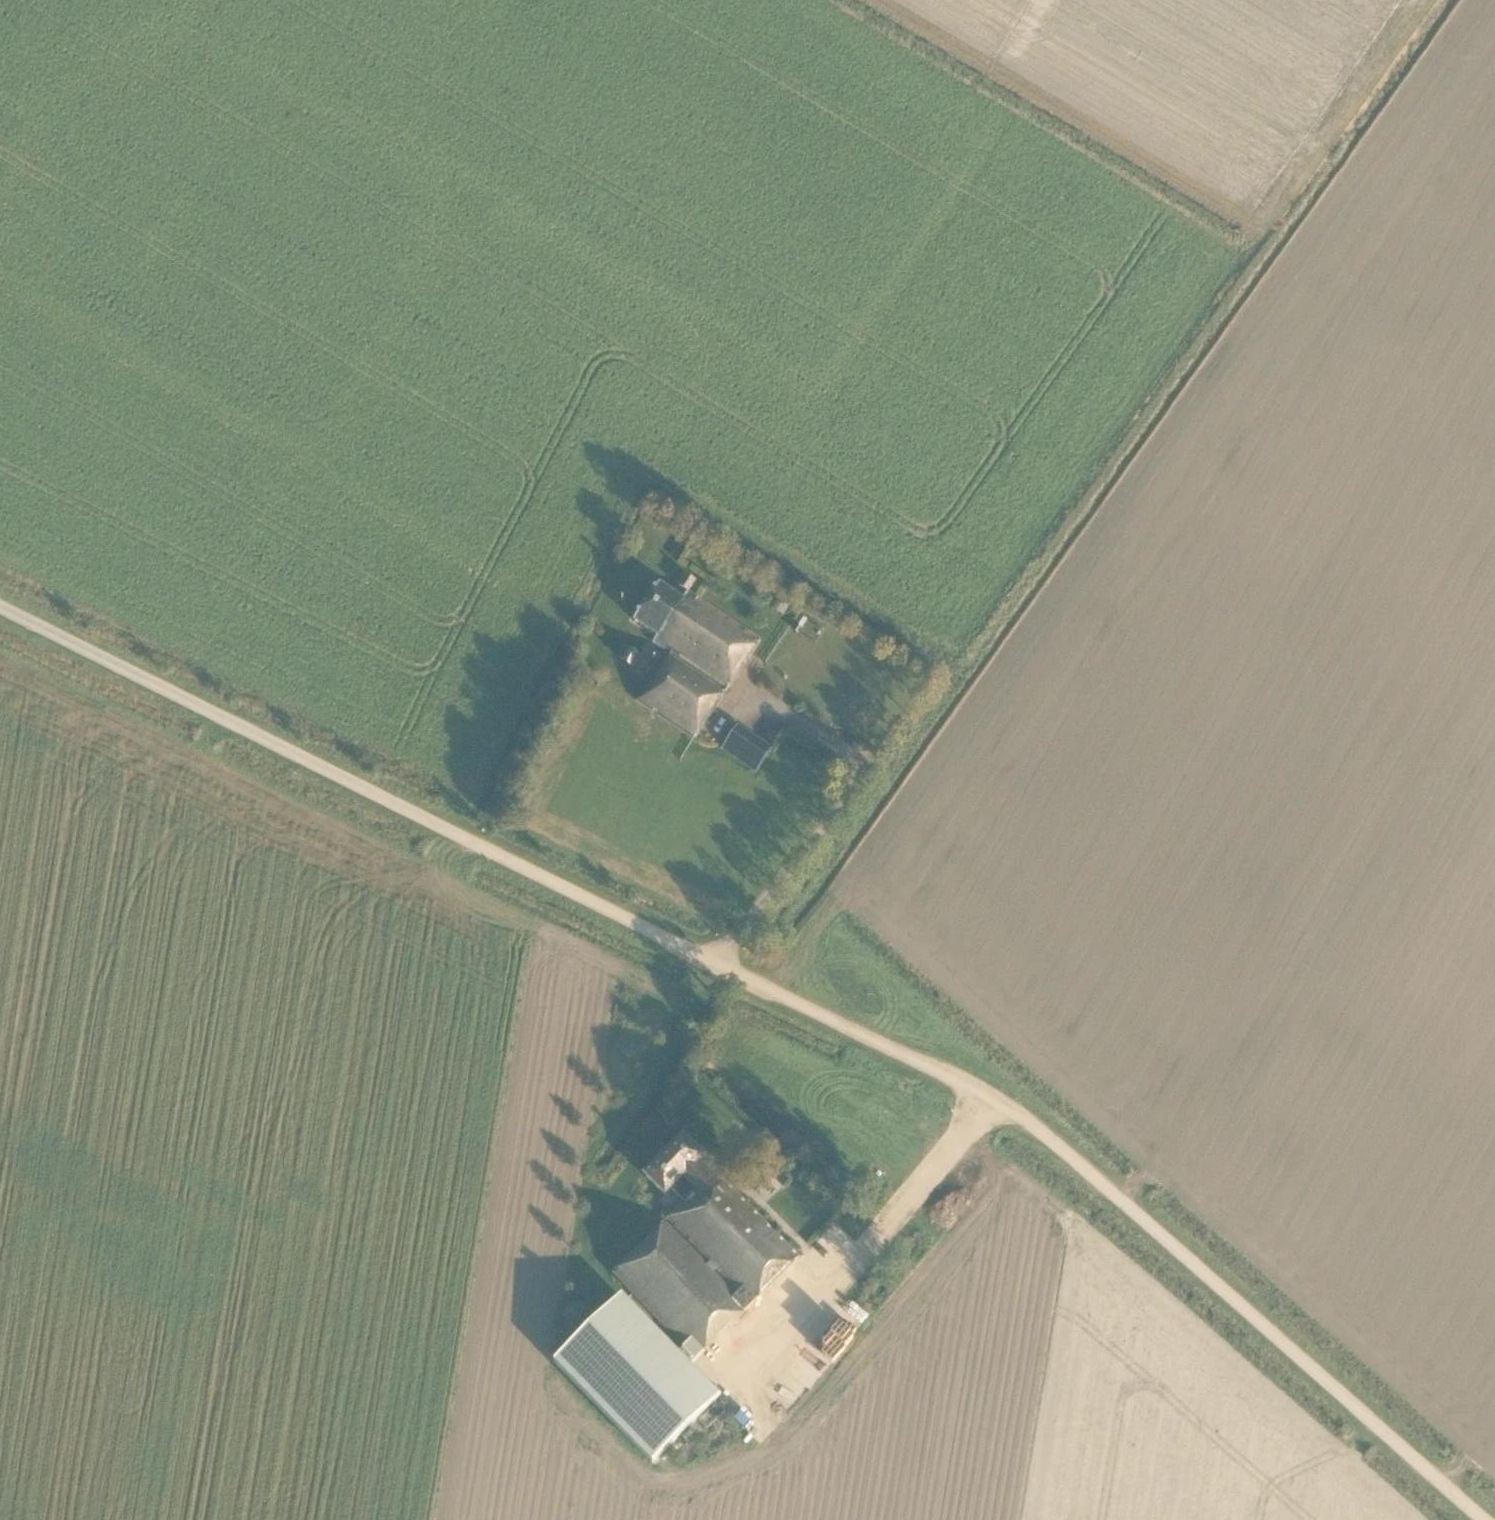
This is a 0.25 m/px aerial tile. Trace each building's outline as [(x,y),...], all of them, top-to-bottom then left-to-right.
[(696,582),(686,575),(679,586),(688,592),(696,582)] [(694,739),(724,695),(760,641),(687,592),(682,600),(659,584),(633,620),(657,636),(653,643),(668,653),(636,701),(694,739)] [(782,616),(788,608),(776,600),(771,608),(782,616)] [(631,668),(639,656),(628,649),(620,661),(631,668)] [(740,725),(739,726),(723,749),(741,761),(756,772),(773,747),(740,725)] [(664,1195),(671,1189),(684,1202),(666,1220),(709,1263),(708,1264),(665,1221),(613,1273),(685,1347),(675,1356),(619,1299),(550,1365),(649,1465),(715,1400),(686,1371),(800,1257),(723,1179),(720,1182),(698,1160),(703,1156),(682,1136),(644,1175),(664,1195)]
